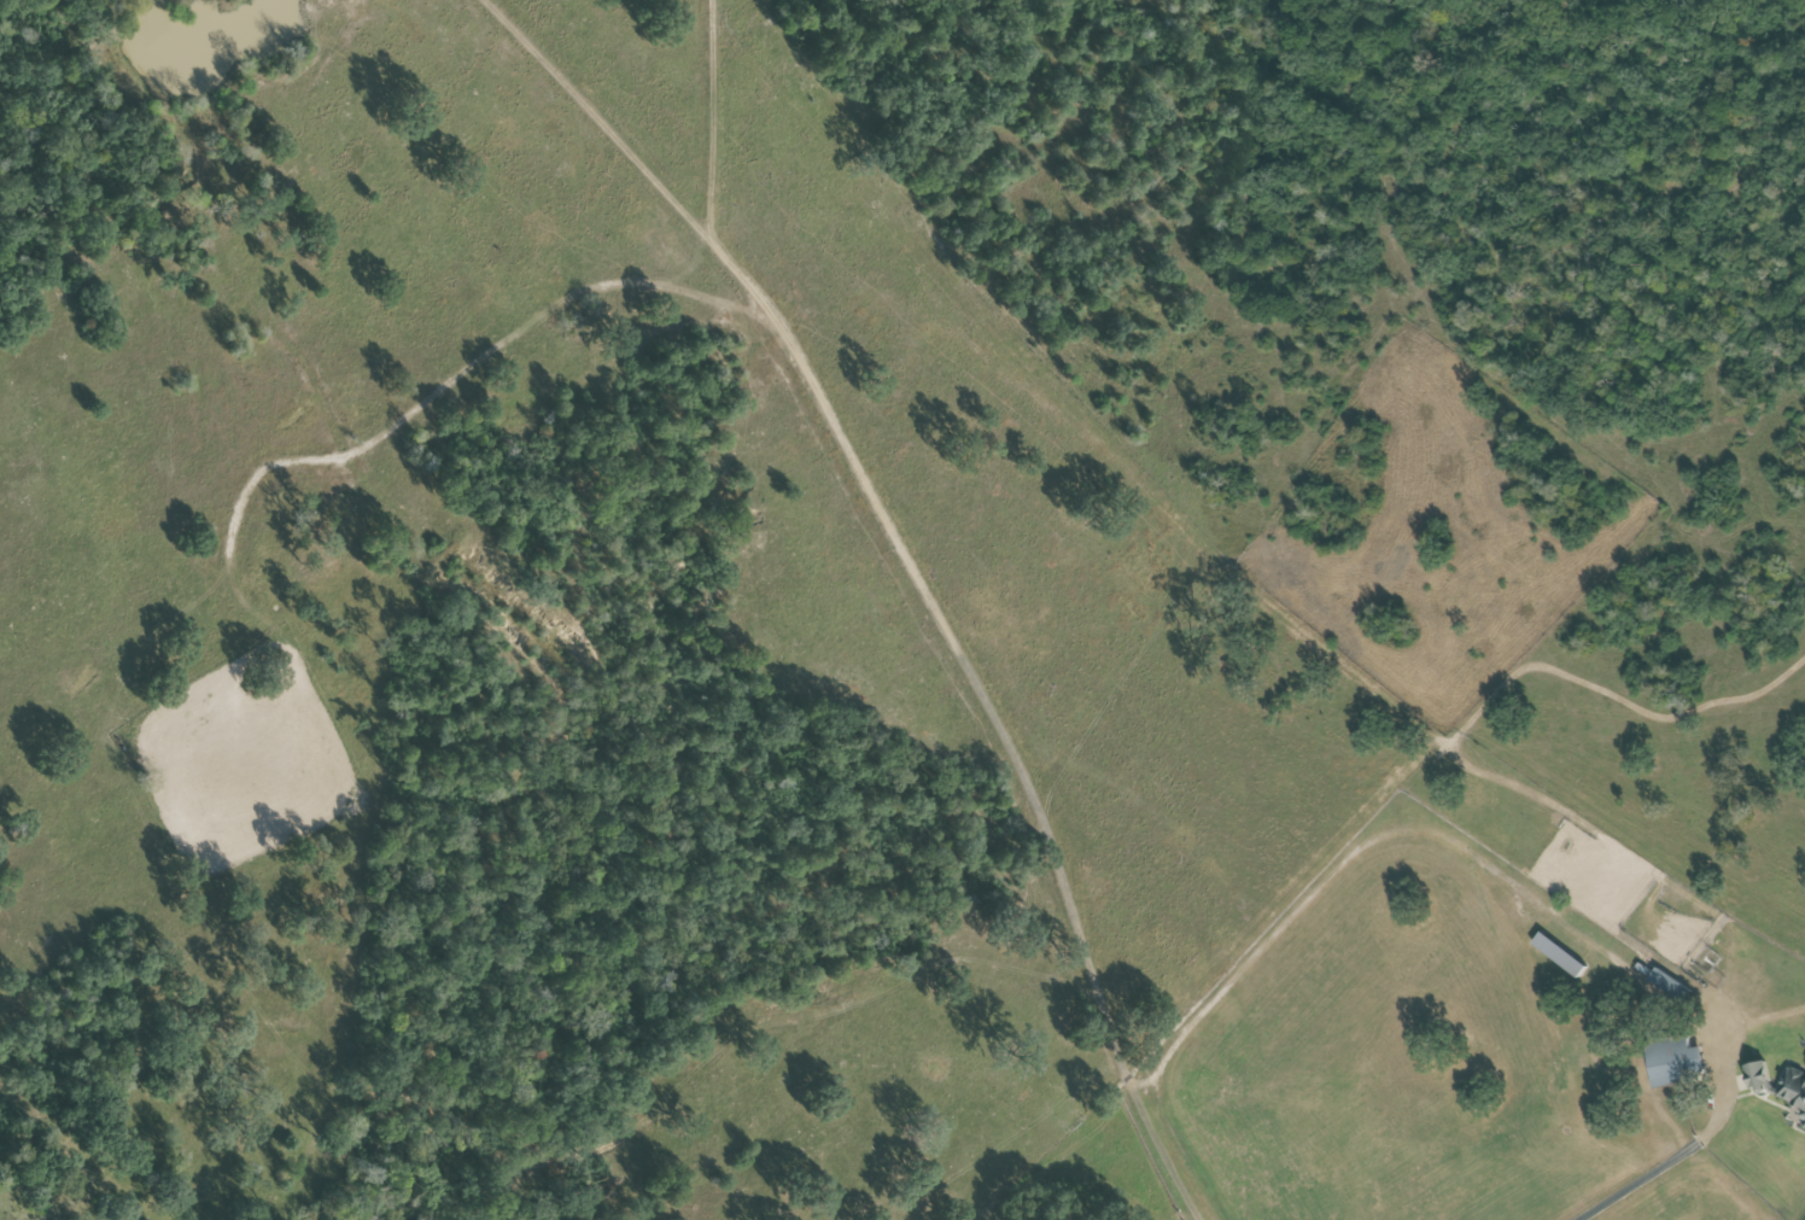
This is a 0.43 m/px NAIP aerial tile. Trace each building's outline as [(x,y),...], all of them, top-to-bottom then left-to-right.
[(1689,993),(1655,966),(1647,977),(1680,1004),(1689,993)] [(1700,1047),(1687,1049),(1685,1034),(1643,1040),(1650,1087),(1705,1079),(1700,1047)] [(1788,1066),(1773,1095),(1804,1110),(1801,1117),(1804,1119),(1804,1075),(1788,1066)]
